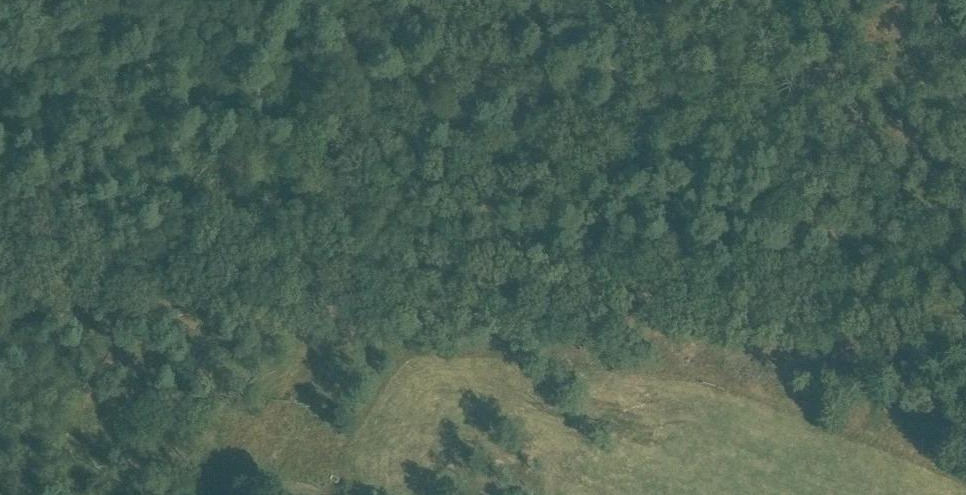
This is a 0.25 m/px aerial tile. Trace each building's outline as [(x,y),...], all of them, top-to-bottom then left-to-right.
[(86,434),(71,434),(71,447),(86,447),(86,434)]
